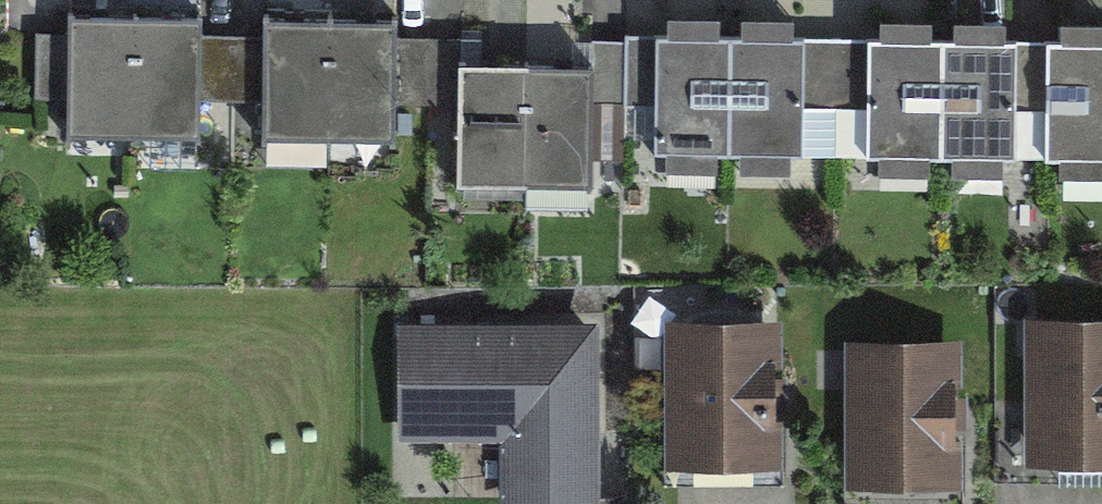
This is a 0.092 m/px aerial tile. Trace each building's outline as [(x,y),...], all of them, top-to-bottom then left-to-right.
[(72,136),(135,137),(137,29),(75,28),(75,39),(47,38),(46,97),(73,97),(72,136)] [(267,138),(328,139),(330,29),(269,28),(268,49),(233,48),(231,100),(268,100),(267,138)] [(197,99),(231,100),(233,48),(200,47),(200,31),(137,29),(135,137),(196,138),(197,99)] [(395,31),(330,29),(328,139),(391,140),(392,106),(429,106),(430,44),(394,44),(395,31)] [(763,41),(656,39),(654,156),(761,157),(763,41)] [(869,43),(763,41),(761,157),(867,159),(869,43)] [(957,44),(869,43),(867,159),(955,160),(957,44)] [(1045,46),(957,44),(955,160),(1043,162),(1045,46)] [(1045,46),(1043,162),(1101,163),(1101,47),(1045,46)] [(523,188),(524,72),(461,72),(459,187),(523,188)] [(586,189),(587,73),(524,72),(523,188),(586,189)] [(1026,322),(1027,471),(1101,470),(1101,321),(1026,322)] [(397,323),(397,445),(502,445),(502,503),(599,503),(599,323),(397,323)] [(782,323),(666,324),(667,467),(784,466),(782,323)] [(964,343),(850,344),(852,496),(966,495),(964,343)]
